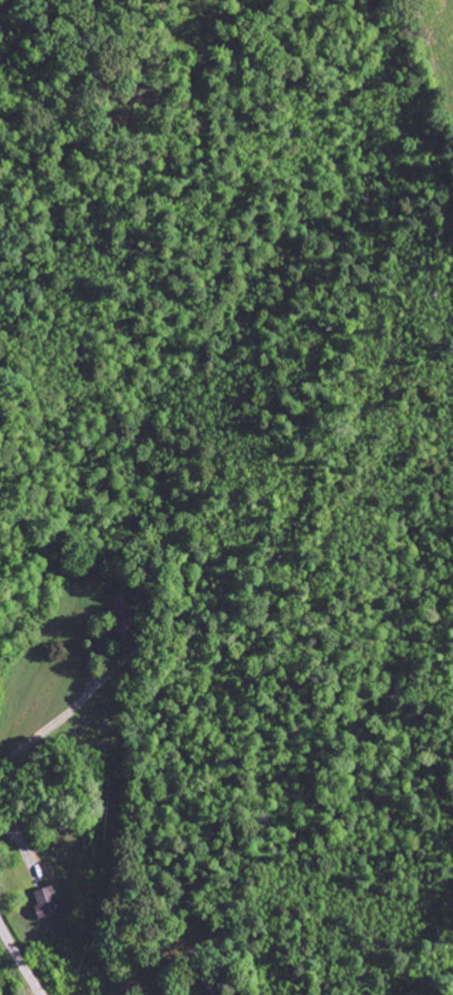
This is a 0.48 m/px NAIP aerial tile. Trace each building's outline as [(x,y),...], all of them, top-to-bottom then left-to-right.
[(40,922),(68,912),(58,884),(30,894),(40,922)]
